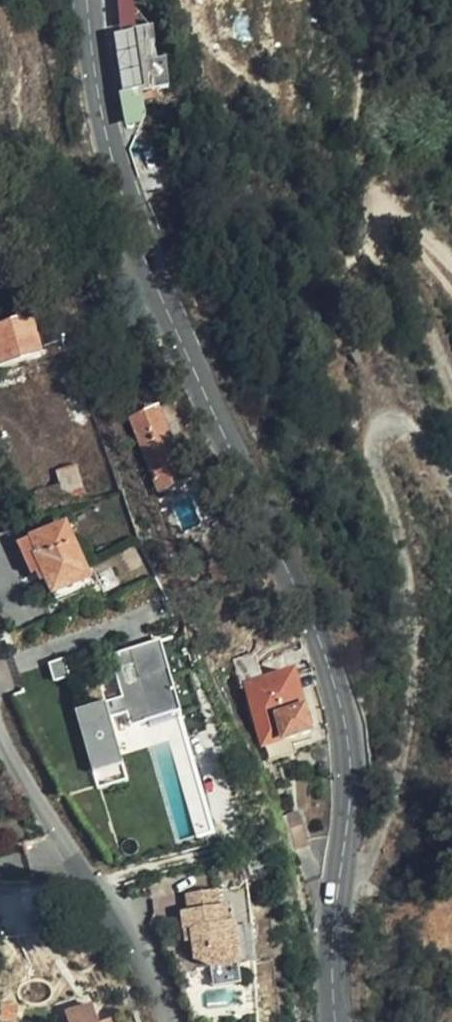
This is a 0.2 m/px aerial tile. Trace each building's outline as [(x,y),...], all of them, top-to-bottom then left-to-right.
[(122,36),(132,35),(140,89),(167,86),(165,69),(156,70),(150,37),(141,37),(136,0),(118,0),(122,36)] [(132,35),(122,36),(115,38),(123,93),(140,89),(132,35)] [(37,314),(0,324),(0,365),(47,353),(37,314)] [(177,451),(161,410),(148,417),(145,409),(130,415),(164,494),(193,482),(180,450),(177,451)] [(76,473),(51,482),(55,493),(62,491),(80,485),(76,473)] [(68,509),(86,502),(80,485),(62,491),(68,509)] [(48,583),(52,593),(87,580),(67,525),(17,543),(29,577),(34,575),(38,587),(48,583)] [(87,580),(52,593),(57,605),(92,591),(87,580)] [(163,639),(132,647),(141,677),(171,669),(163,639)] [(128,704),(111,709),(108,699),(79,706),(101,786),(130,778),(113,716),(130,711),(134,725),(182,711),(171,669),(141,677),(132,647),(114,652),(128,704)] [(311,732),(295,671),(264,679),(258,653),(237,658),(244,685),(247,684),(262,744),(311,732)] [(314,841),(305,811),(287,815),(297,846),(314,841)] [(249,977),(243,937),(239,936),(238,921),(225,922),(223,906),(194,909),(195,926),(188,926),(190,944),(197,944),(200,974),(220,980),(249,977)] [(93,1003),(68,1012),(72,1021),(101,1021),(93,1003)]
